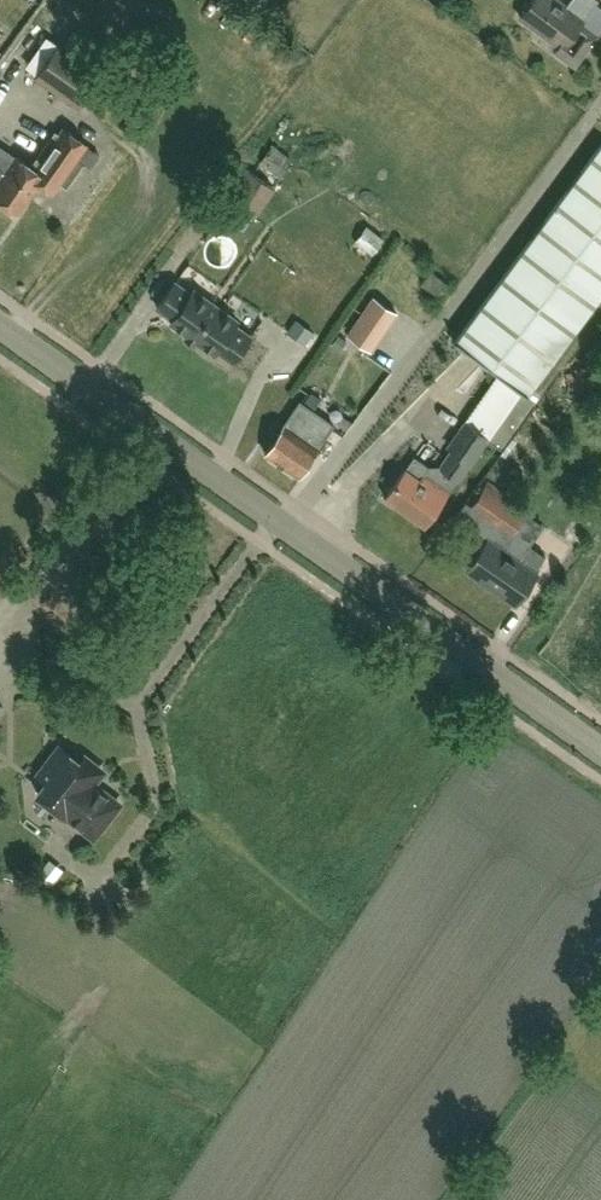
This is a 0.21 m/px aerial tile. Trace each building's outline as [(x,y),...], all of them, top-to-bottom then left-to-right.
[(597,35),(580,23),(583,19),(558,0),(531,0),(519,17),(558,46),(554,51),(574,66),(597,35)] [(26,37),(12,51),(21,60),(36,47),(26,37)] [(59,43),(36,78),(78,107),(101,73),(59,43)] [(44,176),(39,183),(53,192),(60,182),(67,187),(84,163),(77,158),(87,144),(63,128),(59,133),(55,130),(30,166),(44,176)] [(455,340),(454,339),(453,339),(501,375),(527,393),(600,294),(600,144),(455,340)] [(272,149),(270,163),(289,166),(291,152),(272,149)] [(39,183),(44,176),(30,166),(23,161),(24,161),(17,156),(0,180),(0,201),(18,213),(39,183)] [(226,197),(255,216),(275,188),(246,168),(226,197)] [(358,237),(373,250),(384,238),(369,225),(358,237)] [(437,296),(446,283),(430,271),(421,284),(437,296)] [(235,324),(238,320),(194,289),(191,293),(175,282),(157,307),(173,319),(170,323),(214,354),(216,350),(233,362),(251,336),(235,324)] [(355,324),(377,339),(396,311),(374,296),(355,324)] [(441,469),(443,470),(435,481),(424,474),(429,467),(414,457),(405,469),(385,498),(424,526),(449,491),(448,491),(456,479),(458,480),(487,439),(500,449),(535,400),(528,395),(529,394),(527,393),(501,375),(449,450),(453,453),(441,469)] [(298,476),(333,425),(300,402),(264,453),(298,476)] [(488,482),(485,487),(471,507),(510,535),(524,515),(502,499),(505,494),(488,482)] [(487,539),(466,570),(515,604),(539,568),(537,567),(545,557),(528,545),(518,560),(487,539)] [(88,759),(80,760),(79,762),(60,747),(38,775),(47,782),(38,795),(67,817),(94,837),(119,804),(93,784),(100,775),(99,768),(88,759)] [(52,859),(39,875),(53,886),(66,869),(52,859)]
